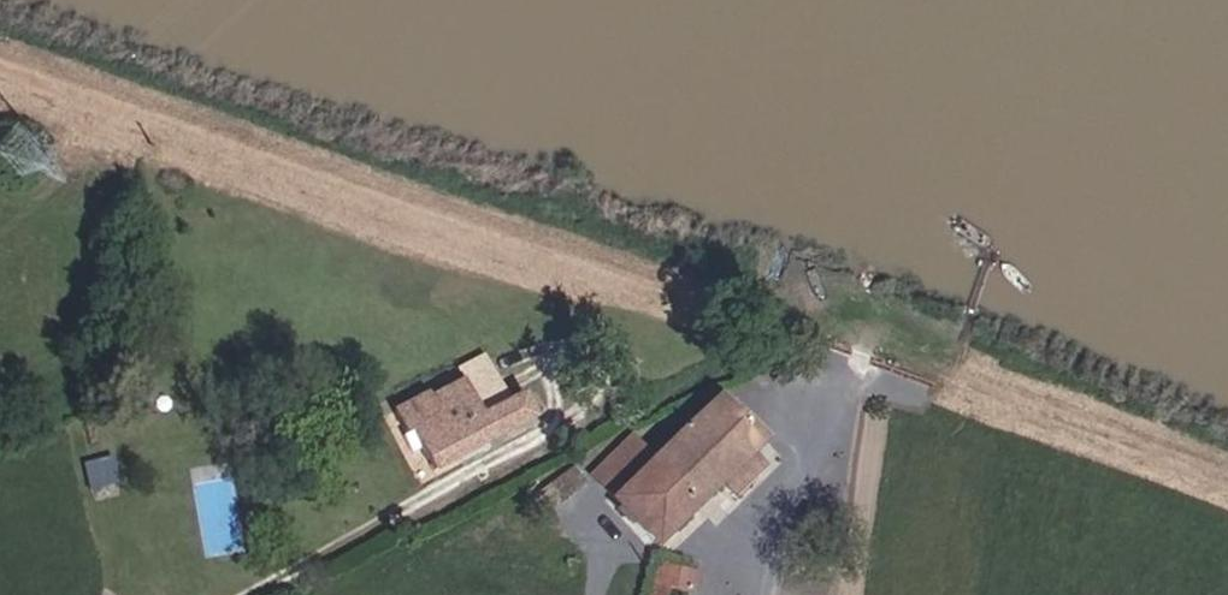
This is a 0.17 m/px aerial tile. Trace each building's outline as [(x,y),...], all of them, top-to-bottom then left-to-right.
[(417,358),(390,373),(400,396),(395,398),(402,414),(418,408),(430,433),(533,376),(519,351),(503,359),(489,332),(463,341),(451,346),(417,358)] [(712,385),(723,396),(729,385),(719,376),(712,385)] [(721,468),(757,433),(701,380),(685,397),(644,439),(622,419),(614,425),(663,472),(680,491),(711,459),(721,468)] [(632,504),(663,472),(614,425),(582,457),(632,504)] [(87,459),(91,487),(113,484),(109,455),(87,459)] [(663,472),(632,504),(635,507),(640,512),(645,507),(654,516),(680,491),(663,472)] [(648,543),(642,568),(665,575),(684,580),(691,557),(648,543)] [(642,568),(636,592),(647,594),(660,594),(665,575),(642,568)]
